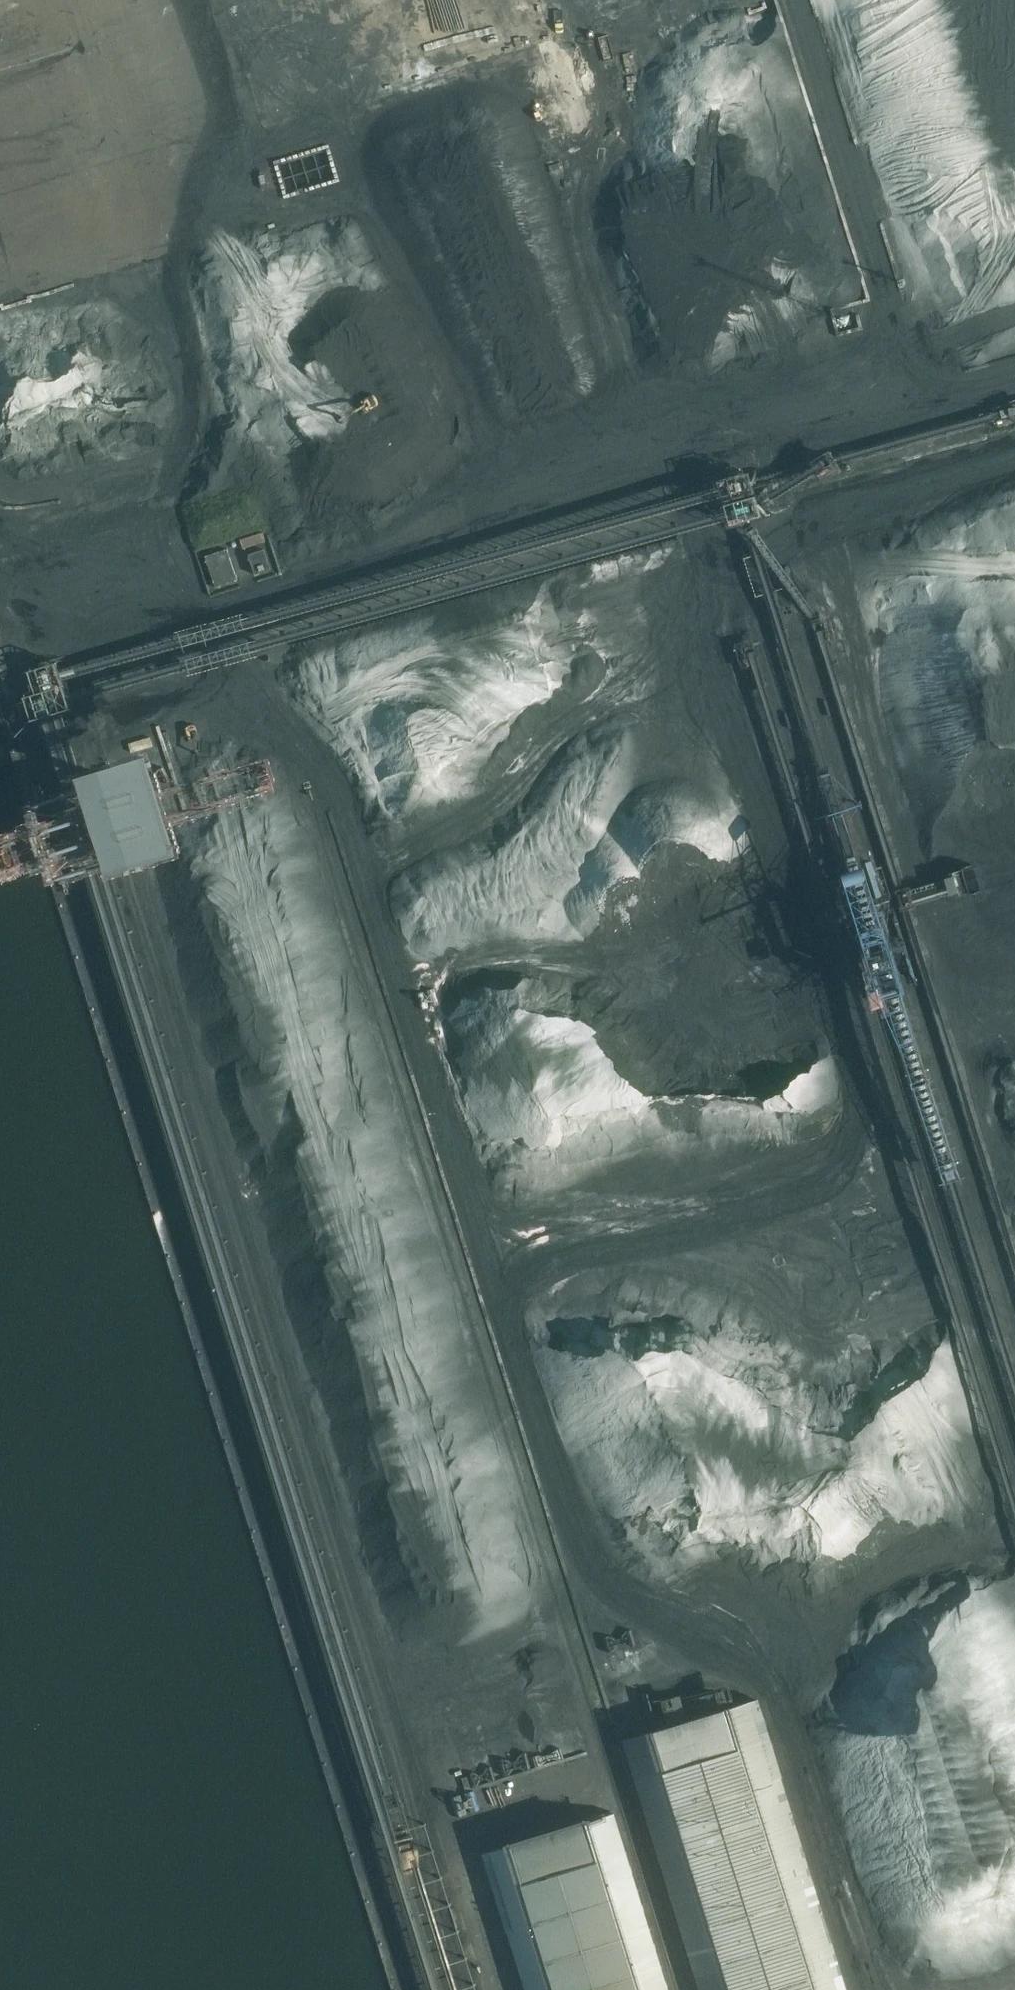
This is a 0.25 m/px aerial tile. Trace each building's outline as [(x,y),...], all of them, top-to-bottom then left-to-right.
[(760,1695),(623,1737),(701,1989),(850,1989),(760,1695)] [(489,1859),(488,1857),(484,1859),(497,1899),(500,1898),(503,1905),(505,1912),(507,1918),(512,1935),(517,1951),(514,1952),(515,1958),(518,1957),(528,1989),(525,1989),(674,1989),(673,1986),(670,1987),(660,1955),(663,1954),(661,1948),(658,1949),(648,1917),(651,1916),(650,1910),(647,1911),(637,1879),(640,1878),(638,1872),(635,1873),(619,1819),(489,1859)]
